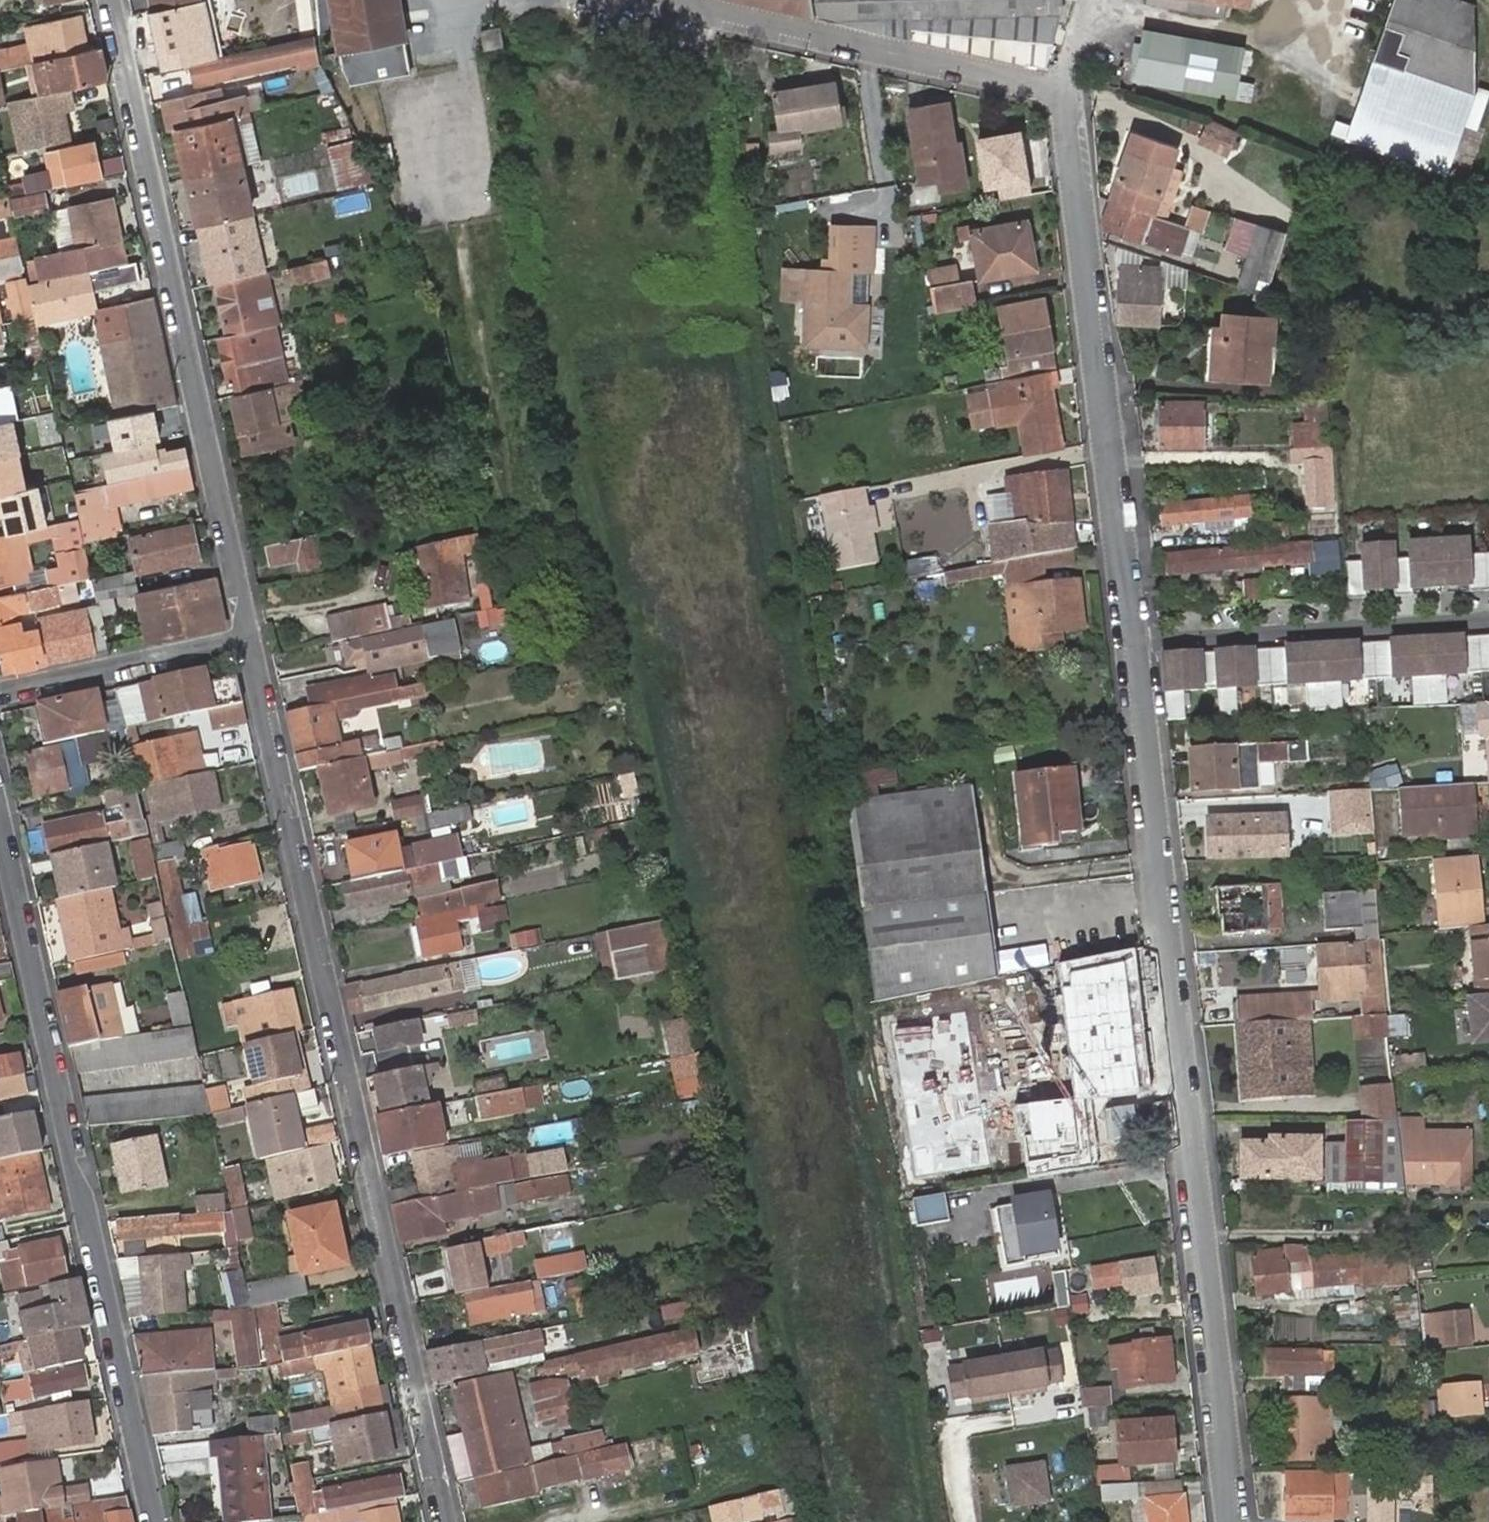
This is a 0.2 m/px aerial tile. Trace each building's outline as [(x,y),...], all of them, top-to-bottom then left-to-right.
[(155,10),(148,11),(158,54),(197,47),(194,35),(189,36),(186,26),(241,16),(237,0),(213,0),(174,8),(174,6),(155,10)] [(199,1),(199,0),(153,0),(155,10),(174,6),(199,1)] [(410,74),(397,0),(331,0),(343,68),(351,84),(410,74)] [(812,16),(809,0),(736,0),(812,16)] [(812,16),(1045,70),(1060,13),(1060,0),(809,0),(812,16)] [(1185,8),(1222,14),(1224,0),(1186,0),(1185,8)] [(1350,116),(1336,112),(1332,128),(1447,163),(1472,81),(1468,0),(1385,0),(1380,16),(1350,116)] [(79,14),(25,26),(32,62),(35,61),(86,49),(79,14)] [(503,24),(484,27),(487,47),(507,44),(503,24)] [(1247,66),(1253,67),(1256,47),(1144,30),(1136,77),(1236,94),(1251,97),(1253,81),(1243,79),(1239,78),(1238,77),(1241,65),(1247,66)] [(232,57),(284,47),(282,32),(229,43),(232,57)] [(232,57),(194,65),(197,77),(215,74),(217,81),(304,64),(305,68),(322,65),(317,40),(284,47),(232,57)] [(10,67),(5,45),(0,46),(0,70),(10,67)] [(106,80),(99,46),(86,49),(35,61),(42,95),(57,92),(68,89),(106,80)] [(335,56),(325,59),(328,66),(338,63),(335,56)] [(1239,78),(1243,79),(1247,66),(1241,65),(1238,77),(1239,78)] [(199,85),(217,81),(215,74),(197,77),(199,85)] [(840,124),(834,83),(776,91),(782,129),(783,132),(800,129),(840,124)] [(1467,124),(1477,128),(1488,97),(1488,91),(1481,88),(1467,124)] [(72,107),(68,89),(57,92),(42,95),(9,102),(15,128),(23,127),(28,149),(68,141),(61,109),(72,107)] [(215,91),(166,100),(173,131),(176,131),(180,130),(229,119),(234,118),(251,115),(248,99),(228,103),(208,108),(207,102),(227,98),(225,89),(215,91)] [(259,97),(248,99),(251,113),(262,110),(259,97)] [(947,104),(908,110),(920,184),(938,181),(940,192),(967,187),(958,125),(951,126),(947,104)] [(237,158),(242,157),(262,152),(254,114),(251,115),(234,118),(229,119),(237,158)] [(1224,154),(1236,133),(1209,119),(1208,123),(1191,117),(1186,129),(1202,134),(1199,140),(1224,154)] [(189,169),(237,158),(229,119),(180,130),(189,169)] [(20,151),(28,149),(23,127),(15,128),(20,151)] [(783,132),(770,134),(773,150),(802,144),(800,129),(783,132)] [(185,169),(189,169),(180,130),(176,131),(185,169)] [(1135,131),(1127,153),(1169,168),(1177,146),(1135,131)] [(65,158),(70,181),(102,174),(96,144),(95,141),(63,147),(65,158)] [(359,142),(331,148),(341,191),(370,185),(359,142)] [(63,147),(49,150),(55,184),(70,181),(65,158),(63,147)] [(239,168),(244,167),(264,162),(262,152),(242,157),(237,158),(239,168)] [(1127,153),(1112,198),(1153,212),(1161,191),(1169,168),(1127,153)] [(191,178),(239,168),(237,158),(189,169),(191,178)] [(191,178),(201,226),(251,215),(239,168),(191,178)] [(1169,168),(1161,191),(1170,194),(1178,170),(1169,168)] [(197,227),(201,226),(191,178),(187,179),(197,227)] [(46,195),(16,201),(19,215),(49,209),(46,195)] [(1112,198),(1101,226),(1179,251),(1193,253),(1201,229),(1208,206),(1192,201),(1184,223),(1153,212),(1112,198)] [(112,199),(52,210),(60,251),(34,256),(39,278),(125,260),(112,199)] [(938,212),(924,214),(925,223),(939,220),(938,212)] [(1259,221),(1237,214),(1234,223),(1257,230),(1259,221)] [(265,273),(253,215),(251,215),(201,226),(214,284),(218,283),(265,273)] [(1028,220),(973,230),(972,224),(959,226),(962,241),(974,238),(981,278),(1037,269),(1028,220)] [(1239,285),(1268,295),(1289,230),(1259,221),(1257,230),(1248,257),(1239,285)] [(1257,230),(1234,223),(1227,251),(1248,257),(1257,230)] [(808,266),(805,295),(802,338),(862,344),(866,305),(851,303),(853,270),(869,271),(874,234),(868,229),(838,226),(833,230),(830,262),(836,262),(836,269),(825,268),(808,266)] [(18,254),(14,238),(0,241),(0,258),(18,254)] [(1144,255),(1122,247),(1121,265),(1143,266),(1144,255)] [(0,258),(0,273),(20,269),(18,254),(0,258)] [(343,255),(313,262),(291,267),(294,281),(317,277),(331,273),(330,269),(345,267),(343,255)] [(1189,269),(1163,260),(1162,268),(1161,286),(1188,288),(1189,269)] [(35,316),(36,321),(94,308),(91,290),(139,279),(136,264),(27,288),(33,316),(35,316)] [(954,264),(927,268),(929,286),(956,281),(954,264)] [(1308,272),(1285,264),(1276,292),(1300,299),(1308,272)] [(787,294),(805,295),(808,266),(790,265),(787,294)] [(1121,265),(1118,322),(1158,324),(1161,286),(1162,268),(1143,266),(1121,265)] [(276,324),(278,324),(267,272),(265,273),(218,283),(228,336),(254,329),(276,324)] [(6,281),(15,320),(32,317),(23,277),(6,281)] [(929,286),(933,312),(960,307),(974,305),(969,279),(956,281),(929,286)] [(102,342),(161,329),(154,295),(94,308),(102,342)] [(1054,368),(1056,368),(1044,299),(1002,306),(1012,365),(1000,366),(1003,379),(1054,368)] [(346,309),(335,311),(337,323),(349,321),(346,309)] [(1273,348),(1275,318),(1224,315),(1223,328),(1209,327),(1206,381),(1225,382),(1225,379),(1268,382),(1269,348),(1273,348)] [(228,336),(221,337),(231,384),(246,381),(249,394),(288,385),(290,385),(283,355),(283,356),(281,356),(261,360),(257,342),(279,337),(276,324),(254,329),(228,336)] [(159,406),(177,403),(161,329),(102,342),(118,415),(159,406)] [(1004,384),(986,387),(989,399),(993,420),(995,427),(1016,422),(1022,456),(1062,447),(1052,388),(1056,386),(1054,368),(1003,379),(1004,384)] [(294,401),(305,399),(301,382),(290,384),(294,401)] [(298,419),(294,401),(290,384),(290,385),(288,385),(249,394),(234,398),(246,452),(295,441),(291,420),(298,419)] [(993,420),(989,399),(974,401),(978,422),(993,420)] [(1322,426),(1324,401),(1298,401),(1298,412),(1311,413),(1311,426),(1322,426)] [(1226,404),(1161,403),(1161,445),(1202,445),(1203,413),(1226,412),(1226,404)] [(118,415),(108,418),(115,449),(103,451),(110,482),(189,465),(186,447),(169,451),(159,406),(118,415)] [(0,424),(0,537),(51,526),(42,484),(31,487),(17,420),(0,424)] [(1327,426),(1322,426),(1311,426),(1298,426),(1298,436),(1327,436),(1327,426)] [(1298,451),(1327,450),(1327,436),(1298,436),(1298,451)] [(1332,472),(1332,451),(1327,450),(1298,451),(1296,451),(1297,466),(1307,466),(1307,509),(1324,509),(1323,472),(1332,472)] [(193,482),(189,465),(110,482),(109,481),(113,499),(193,482)] [(1332,472),(1323,472),(1324,509),(1337,510),(1332,472)] [(1074,546),(1066,473),(1008,479),(1013,526),(992,529),(995,563),(1001,561),(1003,561),(1009,560),(1074,546)] [(116,536),(121,535),(119,526),(114,528),(103,483),(75,490),(87,542),(90,542),(116,536)] [(874,534),(870,507),(867,488),(828,496),(840,570),(879,563),(874,534)] [(1260,497),(1247,498),(1250,516),(1236,518),(1233,526),(1236,526),(1242,527),(1261,526),(1260,497)] [(1164,525),(1208,521),(1215,520),(1236,518),(1250,516),(1247,498),(1234,500),(1162,506),(1164,525)] [(870,507),(874,534),(884,532),(880,505),(870,507)] [(1337,518),(1337,510),(1324,509),(1307,509),(1308,527),(1307,533),(1294,533),(1294,541),(1308,540),(1309,538),(1338,539),(1337,518)] [(1215,520),(1203,522),(1204,528),(1233,526),(1236,518),(1215,520)] [(52,584),(91,576),(78,520),(60,524),(51,526),(48,527),(0,537),(0,587),(32,579),(26,557),(30,556),(26,541),(54,535),(62,570),(49,573),(50,575),(52,584)] [(153,530),(140,531),(130,533),(137,572),(201,561),(194,524),(153,530)] [(1288,538),(1287,524),(1261,526),(1242,527),(1242,542),(1288,538)] [(1236,526),(1233,526),(1236,542),(1242,542),(1242,527),(1236,526)] [(422,548),(468,537),(466,529),(454,532),(453,527),(442,530),(441,527),(418,531),(422,548)] [(486,550),(483,533),(468,537),(422,548),(428,585),(435,584),(440,609),(473,603),(463,555),(486,550)] [(321,544),(318,534),(266,545),(271,564),(299,559),(301,568),(325,563),(322,552),(316,553),(315,545),(321,544)] [(1347,599),(1365,597),(1365,590),(1392,588),(1393,596),(1411,594),(1411,588),(1467,584),(1468,591),(1488,589),(1488,553),(1467,554),(1466,539),(1407,543),(1408,558),(1391,559),(1390,544),(1361,546),(1362,561),(1344,562),(1347,599)] [(1335,542),(1167,555),(1169,576),(1308,565),(1309,577),(1338,575),(1335,542)] [(1013,650),(1040,647),(1040,642),(1040,632),(1063,630),(1080,628),(1077,581),(1047,583),(1045,568),(1075,565),(1073,547),(1009,560),(1003,561),(1001,561),(995,563),(951,571),(953,583),(1012,571),(1012,586),(1006,587),(1013,650)] [(937,556),(908,557),(908,574),(938,572),(937,556)] [(21,591),(25,591),(31,589),(35,588),(52,584),(50,575),(49,573),(49,570),(31,574),(32,579),(19,582),(21,591)] [(133,570),(119,573),(124,593),(135,591),(134,591),(138,590),(133,570)] [(119,573),(92,579),(96,599),(112,596),(124,593),(119,573)] [(224,623),(214,574),(145,589),(155,639),(224,623)] [(1265,580),(1243,582),(1244,600),(1266,598),(1265,580)] [(433,610),(440,609),(435,584),(428,585),(433,610)] [(31,589),(25,591),(28,610),(35,609),(31,589)] [(155,639),(145,589),(138,590),(134,591),(135,591),(144,641),(155,639)] [(0,596),(0,655),(3,654),(7,672),(45,664),(38,626),(21,630),(18,612),(28,610),(25,591),(21,591),(0,596)] [(112,596),(96,599),(97,605),(99,612),(115,610),(112,596)] [(360,636),(412,623),(410,612),(391,616),(388,602),(354,610),(360,636)] [(45,664),(107,650),(99,612),(97,605),(36,618),(38,626),(45,664)] [(475,610),(478,628),(499,625),(496,606),(475,610)] [(422,628),(346,645),(350,662),(366,659),(369,672),(438,657),(459,652),(454,621),(422,628)] [(1040,642),(1040,647),(1064,643),(1063,630),(1040,632),(1040,642)] [(1163,665),(1169,725),(1185,723),(1183,695),(1219,692),(1221,721),(1238,720),(1235,691),(1307,686),(1310,715),(1342,712),(1340,684),(1412,679),(1414,708),(1447,705),(1445,677),(1488,674),(1488,637),(1443,641),(1443,649),(1437,650),(1437,646),(1428,647),(1428,642),(1425,642),(1425,647),(1416,648),(1416,651),(1410,651),(1410,643),(1338,648),(1338,657),(1332,657),(1332,653),(1323,654),(1323,649),(1320,649),(1320,654),(1311,655),(1312,658),(1306,658),(1305,650),(1233,655),(1234,664),(1228,664),(1227,660),(1219,661),(1218,656),(1178,658),(1178,667),(1172,667),(1172,664),(1163,665)] [(1443,649),(1443,641),(1428,642),(1428,647),(1437,646),(1437,650),(1443,649)] [(1425,642),(1410,643),(1410,651),(1416,651),(1416,648),(1425,647),(1425,642)] [(1338,657),(1338,648),(1323,649),(1323,654),(1332,653),(1332,657),(1338,657)] [(1320,649),(1305,650),(1306,658),(1312,658),(1311,655),(1320,654),(1320,649)] [(1234,664),(1233,655),(1218,656),(1219,661),(1227,660),(1228,664),(1234,664)] [(1178,667),(1178,658),(1163,659),(1163,665),(1172,664),(1172,667),(1178,667)] [(203,670),(183,674),(186,688),(207,684),(203,670)] [(183,674),(142,682),(151,723),(184,716),(208,711),(243,703),(237,677),(207,684),(186,688),(183,674)] [(310,691),(314,709),(398,691),(395,677),(354,686),(353,681),(310,691)] [(138,684),(118,688),(126,726),(146,721),(138,684)] [(314,709),(289,714),(302,771),(319,768),(380,755),(377,741),(340,749),(333,715),(425,695),(423,685),(398,691),(314,709)] [(99,705),(96,693),(40,705),(45,725),(52,723),(56,744),(105,734),(99,705)] [(126,726),(120,700),(99,705),(105,734),(115,731),(125,729),(127,728),(126,726)] [(243,703),(208,711),(212,726),(247,718),(243,703)] [(1478,703),(1480,735),(1487,741),(1488,767),(1488,703),(1478,703)] [(45,725),(49,746),(56,744),(52,723),(45,725)] [(125,729),(115,731),(128,788),(136,786),(138,786),(125,729)] [(173,739),(133,747),(141,782),(181,774),(190,772),(187,760),(192,759),(189,747),(185,748),(183,737),(173,739)] [(1254,745),(1190,749),(1193,792),(1257,787),(1256,765),(1308,760),(1306,741),(1254,745)] [(380,755),(319,768),(330,817),(352,812),(373,808),(364,766),(375,770),(406,763),(406,760),(444,752),(442,742),(380,755)] [(56,749),(28,756),(37,797),(64,792),(87,787),(78,744),(56,749)] [(1368,766),(1370,788),(1400,784),(1398,763),(1368,766)] [(839,777),(844,804),(848,803),(879,800),(877,784),(897,781),(896,766),(839,777)] [(159,858),(181,853),(178,840),(163,843),(158,820),(219,807),(212,770),(163,780),(166,795),(149,798),(153,815),(150,816),(159,858)] [(1045,837),(1074,833),(1068,770),(1015,775),(1024,848),(1046,845),(1045,837)] [(1476,832),(1473,783),(1404,788),(1408,837),(1476,832)] [(128,788),(118,790),(124,820),(104,824),(102,815),(44,828),(50,855),(62,853),(108,843),(133,837),(130,827),(143,824),(136,786),(128,788)] [(861,910),(981,895),(984,894),(972,789),(879,800),(848,803),(861,910)] [(1372,790),(1329,791),(1331,836),(1374,834),(1372,790)] [(421,797),(391,804),(393,816),(423,809),(421,797)] [(469,809),(416,820),(418,832),(471,822),(469,809)] [(352,812),(331,817),(335,829),(355,825),(352,812)] [(1284,818),(1207,820),(1208,861),(1285,858),(1284,818)] [(1075,843),(1074,833),(1045,837),(1046,845),(1075,843)] [(351,861),(354,880),(402,871),(460,859),(456,839),(398,851),(395,837),(355,845),(358,860),(351,861)] [(147,881),(156,878),(148,839),(131,843),(139,882),(147,881)] [(209,890),(262,878),(255,844),(253,841),(219,849),(218,844),(201,849),(209,890)] [(117,887),(108,843),(62,853),(71,897),(110,888),(117,887)] [(358,860),(355,845),(348,847),(351,861),(358,860)] [(60,899),(71,897),(62,853),(50,855),(49,856),(60,899)] [(1470,925),(1483,924),(1482,908),(1479,908),(1474,853),(1424,858),(1430,929),(1470,925)] [(1485,924),(1478,853),(1474,853),(1479,908),(1482,908),(1483,924),(1485,924)] [(172,857),(156,861),(171,928),(174,927),(200,922),(200,921),(195,892),(181,895),(172,857)] [(463,863),(438,869),(441,883),(466,878),(463,863)] [(438,869),(346,886),(350,907),(410,895),(409,889),(441,883),(438,869)] [(444,896),(419,901),(422,915),(500,899),(497,882),(451,892),(444,893),(444,896)] [(441,883),(409,889),(410,895),(412,903),(419,901),(444,896),(444,893),(451,892),(450,885),(442,886),(441,883)] [(1266,886),(1215,888),(1217,916),(1221,916),(1222,934),(1282,931),(1281,914),(1274,914),(1273,896),(1267,897),(1266,886)] [(130,950),(131,952),(148,948),(145,940),(130,942),(130,939),(122,941),(120,930),(110,888),(71,897),(60,899),(72,962),(130,950)] [(1374,891),(1358,892),(1361,928),(1355,928),(1356,942),(1371,942),(1377,941),(1374,891)] [(1358,892),(1323,894),(1324,929),(1355,928),(1361,928),(1358,892)] [(861,910),(877,1003),(915,995),(963,985),(992,980),(981,895),(861,910)] [(162,903),(152,905),(155,920),(154,921),(158,940),(169,937),(162,903)] [(493,905),(476,908),(479,924),(496,921),(493,905)] [(423,957),(465,949),(458,921),(470,919),(469,909),(415,919),(416,925),(423,957)] [(174,927),(181,959),(212,952),(205,920),(200,921),(200,922),(174,927)] [(615,980),(671,969),(665,940),(661,921),(605,932),(615,980)] [(1485,924),(1483,924),(1470,925),(1476,994),(1488,993),(1488,924),(1485,924)] [(539,927),(509,931),(511,947),(541,943),(539,927)] [(122,941),(130,939),(128,929),(120,930),(122,941)] [(605,982),(615,980),(605,932),(596,934),(605,982)] [(1384,997),(1387,997),(1382,941),(1377,941),(1371,942),(1372,945),(1319,949),(1322,1000),(1359,998),(1369,998),(1384,997)] [(1315,1000),(1322,1000),(1319,949),(1311,949),(1315,1000)] [(457,961),(347,983),(353,1011),(463,989),(457,961)] [(11,966),(0,968),(0,983),(14,980),(11,966)] [(1073,1042),(1126,1035),(1116,967),(1064,975),(1073,1042)] [(82,995),(60,999),(71,1047),(118,1040),(106,988),(81,993),(82,995)] [(292,990),(235,1002),(237,1015),(227,1017),(229,1026),(240,1024),(244,1041),(300,1029),(292,990)] [(185,991),(167,995),(175,1031),(193,1028),(185,991)] [(1488,1039),(1488,993),(1476,994),(1471,995),(1475,1040),(1488,1039)] [(1369,998),(1359,998),(1360,1017),(1386,1015),(1384,997),(1369,998)] [(1236,1002),(1237,1025),(1279,1022),(1310,1020),(1309,998),(1236,1002)] [(479,1008),(466,1011),(468,1023),(481,1021),(479,1008)] [(452,1027),(468,1023),(466,1011),(450,1014),(452,1027)] [(668,1052),(691,1047),(683,1012),(661,1017),(668,1052)] [(1360,1017),(1352,1017),(1353,1041),(1386,1038),(1386,1015),(1360,1017)] [(419,1020),(377,1029),(381,1050),(423,1041),(419,1020)] [(1283,1078),(1289,1077),(1288,1073),(1307,1073),(1304,1021),(1279,1022),(1283,1078)] [(1279,1022),(1237,1025),(1242,1100),(1309,1094),(1307,1073),(1288,1073),(1289,1077),(1283,1078),(1279,1022)] [(200,1055),(199,1054),(194,1028),(193,1028),(118,1040),(71,1047),(76,1071),(200,1055)] [(295,1032),(291,1033),(297,1057),(301,1056),(295,1032)] [(291,1033),(247,1043),(257,1085),(246,1088),(250,1105),(301,1094),(297,1079),(306,1077),(301,1056),(297,1057),(291,1033)] [(1425,1068),(1424,1051),(1397,1054),(1398,1071),(1425,1068)] [(22,1075),(18,1058),(0,1062),(0,1079),(22,1075)] [(434,1066),(424,1068),(426,1075),(436,1073),(434,1066)] [(424,1068),(376,1078),(377,1086),(379,1093),(379,1094),(372,1095),(376,1116),(426,1106),(422,1091),(428,1083),(426,1075),(424,1068)] [(1028,1082),(1035,1154),(1096,1148),(1094,1125),(1125,1122),(1120,1073),(1028,1082)] [(22,1075),(0,1079),(0,1097),(26,1092),(22,1075)] [(306,1077),(297,1079),(301,1094),(309,1092),(306,1077)] [(524,1106),(543,1105),(541,1084),(522,1085),(524,1106)] [(1397,1103),(1395,1084),(1361,1086),(1362,1106),(1397,1103)] [(379,1093),(377,1086),(370,1087),(372,1095),(379,1093)] [(515,1086),(477,1095),(481,1116),(520,1107),(515,1086)] [(88,1127),(212,1114),(207,1088),(83,1101),(88,1127)] [(317,1108),(314,1091),(309,1092),(301,1094),(251,1105),(263,1157),(303,1148),(295,1113),(317,1108)] [(701,1099),(678,1103),(681,1124),(704,1119),(701,1099)] [(1362,1106),(1362,1125),(1399,1126),(1399,1120),(1397,1103),(1362,1106)] [(426,1106),(376,1116),(381,1137),(384,1136),(388,1156),(442,1144),(433,1105),(426,1106)] [(43,1152),(35,1113),(0,1121),(0,1161),(39,1153),(43,1152)] [(333,1121),(304,1127),(308,1147),(337,1140),(333,1121)] [(1425,1124),(1400,1123),(1401,1136),(1424,1136),(1425,1124)] [(1324,1153),(1324,1198),(1400,1199),(1395,1126),(1362,1125),(1347,1125),(1346,1153),(1324,1153)] [(1401,1136),(1407,1178),(1449,1179),(1448,1187),(1470,1187),(1470,1137),(1424,1136),(1401,1136)] [(155,1139),(114,1148),(125,1196),(166,1187),(155,1139)] [(1242,1147),(1241,1180),(1315,1182),(1316,1142),(1268,1140),(1268,1147),(1242,1147)] [(456,1147),(414,1157),(422,1194),(458,1186),(459,1190),(461,1189),(531,1173),(527,1154),(483,1164),(481,1161),(461,1165),(456,1147)] [(281,1158),(289,1196),(335,1185),(327,1148),(281,1158)] [(4,1217),(50,1206),(39,1153),(0,1161),(0,1194),(4,1217)] [(459,1190),(436,1194),(419,1198),(395,1204),(404,1241),(437,1234),(435,1220),(441,1216),(465,1211),(479,1210),(569,1190),(565,1171),(474,1191),(461,1194),(461,1189),(459,1190)] [(242,1172),(229,1175),(235,1205),(247,1202),(242,1172)] [(416,1184),(392,1190),(395,1204),(419,1198),(416,1184)] [(225,1194),(196,1196),(198,1214),(227,1212),(225,1194)] [(905,1204),(909,1227),(940,1222),(936,1194),(934,1194),(904,1199),(905,1204)] [(1013,1229),(1020,1264),(1024,1263),(1021,1246),(1055,1240),(1047,1195),(1013,1200),(1014,1204),(1015,1211),(1017,1222),(1018,1229),(1013,1229)] [(568,1221),(588,1217),(584,1196),(570,1199),(571,1203),(565,1204),(568,1221)] [(334,1205),(291,1214),(305,1272),(346,1262),(334,1205)] [(1012,1222),(1009,1205),(1001,1206),(1004,1224),(1012,1222)] [(247,1206),(233,1209),(240,1238),(253,1235),(247,1206)] [(224,1233),(223,1215),(180,1218),(180,1215),(120,1219),(121,1240),(224,1233)] [(479,1245),(449,1251),(457,1286),(487,1279),(481,1255),(493,1252),(510,1250),(509,1244),(523,1241),(524,1247),(544,1242),(540,1226),(506,1233),(490,1236),(491,1239),(478,1241),(479,1245)] [(1013,1229),(1000,1232),(1006,1266),(1020,1264),(1013,1229)] [(6,1241),(0,1243),(0,1261),(7,1260),(10,1273),(24,1270),(28,1285),(65,1277),(58,1240),(18,1249),(19,1252),(9,1254),(6,1241)] [(1055,1240),(1021,1246),(1024,1263),(1057,1257),(1055,1240)] [(1301,1247),(1283,1247),(1283,1251),(1251,1255),(1255,1294),(1285,1291),(1283,1264),(1294,1263),(1298,1289),(1366,1281),(1362,1252),(1303,1260),(1301,1247)] [(534,1259),(538,1276),(586,1266),(582,1250),(534,1259)] [(118,1261),(121,1277),(143,1276),(147,1308),(128,1309),(130,1318),(148,1317),(148,1314),(186,1311),(183,1260),(163,1260),(162,1256),(118,1261)] [(1153,1259),(1091,1267),(1094,1288),(1122,1284),(1123,1293),(1157,1288),(1155,1275),(1153,1259)] [(268,1303),(311,1293),(306,1274),(250,1286),(255,1306),(258,1306),(268,1303)] [(143,1276),(121,1277),(128,1309),(147,1308),(143,1276)] [(588,1277),(564,1281),(572,1318),(606,1309),(604,1296),(593,1298),(588,1277)] [(40,1293),(18,1298),(27,1340),(76,1330),(91,1327),(80,1279),(39,1287),(40,1293)] [(486,1310),(515,1303),(534,1300),(531,1282),(465,1295),(471,1325),(488,1321),(486,1310)] [(1072,1323),(1091,1323),(1090,1293),(1071,1293),(1072,1323)] [(345,1328),(282,1341),(285,1355),(279,1356),(274,1332),(268,1303),(258,1306),(270,1363),(284,1360),(312,1355),(322,1353),(370,1344),(365,1323),(345,1328)] [(517,1315),(515,1303),(486,1310),(488,1321),(517,1315)] [(236,1313),(235,1310),(224,1312),(225,1319),(235,1318),(241,1350),(259,1347),(253,1311),(236,1313)] [(343,1318),(274,1332),(279,1356),(285,1355),(282,1341),(345,1328),(343,1318)] [(1469,1341),(1468,1319),(1443,1319),(1428,1319),(1430,1345),(1446,1343),(1469,1341)] [(538,1329),(427,1350),(435,1385),(455,1382),(454,1379),(488,1372),(485,1363),(543,1352),(538,1329)] [(83,1361),(76,1330),(27,1340),(25,1341),(26,1347),(34,1345),(40,1371),(83,1361)] [(207,1330),(134,1337),(142,1377),(211,1369),(207,1330)] [(583,1377),(696,1353),(691,1333),(546,1364),(546,1367),(537,1368),(539,1375),(548,1373),(549,1376),(581,1368),(583,1377)] [(0,1346),(0,1356),(21,1351),(19,1342),(0,1346)] [(1169,1380),(1165,1342),(1135,1346),(1135,1348),(1111,1351),(1113,1366),(1122,1366),(1125,1385),(1169,1380)] [(383,1414),(370,1344),(322,1353),(323,1360),(333,1358),(339,1384),(329,1386),(330,1394),(341,1393),(346,1420),(383,1414)] [(964,1360),(948,1362),(953,1394),(969,1392),(969,1394),(1044,1382),(1044,1380),(1060,1378),(1055,1346),(1039,1348),(1039,1346),(964,1358),(964,1360)] [(1321,1351),(1263,1350),(1263,1375),(1280,1375),(1286,1375),(1285,1388),(1320,1388),(1320,1375),(1321,1351)] [(312,1355),(284,1360),(286,1374),(314,1368),(312,1355)] [(756,1376),(755,1362),(739,1364),(738,1355),(720,1357),(722,1379),(756,1376)] [(333,1358),(323,1360),(329,1386),(339,1384),(333,1358)] [(89,1384),(84,1365),(0,1383),(3,1399),(23,1395),(23,1398),(89,1384)] [(142,1377),(155,1435),(213,1428),(209,1391),(213,1390),(211,1372),(211,1369),(142,1377)] [(457,1389),(467,1433),(522,1420),(511,1376),(457,1389)] [(538,1421),(567,1415),(564,1400),(571,1399),(568,1385),(549,1383),(533,1386),(537,1404),(534,1405),(537,1416),(538,1421)] [(1470,1400),(1484,1399),(1483,1383),(1468,1385),(1470,1400)] [(1455,1416),(1486,1413),(1484,1399),(1470,1400),(1468,1385),(1453,1387),(1438,1388),(1441,1417),(1455,1416)] [(1107,1388),(1080,1390),(1084,1407),(1108,1405),(1107,1388)] [(567,1415),(574,1414),(571,1399),(564,1400),(567,1415)] [(1322,1424),(1327,1424),(1328,1400),(1286,1400),(1286,1460),(1308,1460),(1308,1441),(1321,1440),(1322,1424)] [(92,1443),(86,1401),(15,1414),(17,1427),(30,1425),(34,1449),(45,1447),(50,1449),(92,1443)] [(1084,1407),(1085,1416),(1086,1424),(1110,1423),(1108,1405),(1084,1407)] [(398,1411),(383,1414),(391,1455),(406,1452),(398,1411)] [(346,1420),(311,1427),(313,1443),(335,1440),(340,1465),(391,1455),(383,1414),(346,1420)] [(252,1436),(264,1434),(277,1433),(275,1416),(250,1418),(252,1436)] [(522,1420),(467,1433),(478,1478),(533,1465),(522,1420)] [(1168,1420),(1117,1424),(1121,1463),(1171,1460),(1168,1420)] [(1328,1459),(1327,1424),(1322,1424),(1321,1440),(1308,1441),(1308,1460),(1328,1459)] [(155,1435),(157,1446),(215,1440),(213,1428),(155,1435)] [(601,1429),(563,1438),(567,1458),(587,1453),(605,1449),(601,1429)] [(277,1433),(264,1434),(266,1453),(286,1450),(282,1432),(277,1433)] [(467,1433),(447,1438),(457,1483),(476,1479),(478,1478),(467,1433)] [(260,1519),(272,1517),(266,1453),(264,1434),(252,1436),(215,1440),(216,1457),(224,1457),(229,1521),(237,1521),(260,1519)] [(476,1479),(482,1508),(539,1495),(537,1486),(581,1476),(582,1478),(629,1467),(625,1445),(587,1453),(567,1458),(533,1465),(478,1478),(476,1479)] [(8,1463),(27,1461),(25,1447),(6,1449),(8,1463)] [(59,1461),(49,1462),(53,1489),(63,1488),(65,1506),(92,1501),(88,1482),(62,1485),(59,1461)] [(4,1500),(1,1500),(4,1516),(43,1510),(49,1509),(63,1506),(65,1506),(63,1488),(53,1489),(49,1462),(42,1463),(1,1471),(4,1500)] [(296,1480),(311,1477),(307,1462),(292,1465),(296,1480)] [(1002,1470),(1008,1505),(1043,1499),(1037,1464),(1002,1470)] [(1099,1470),(1100,1485),(1120,1483),(1120,1470),(1099,1470)] [(1437,1471),(1421,1471),(1421,1477),(1421,1499),(1414,1498),(1415,1499),(1418,1521),(1440,1521),(1437,1471)] [(393,1499),(402,1497),(398,1475),(323,1487),(328,1509),(393,1499)] [(1330,1486),(1341,1486),(1341,1476),(1286,1475),(1286,1521),(1330,1521),(1330,1514),(1330,1486)] [(1421,1477),(1382,1476),(1382,1498),(1415,1499),(1414,1498),(1421,1499),(1421,1477)] [(302,1511),(318,1510),(311,1477),(296,1480),(302,1511)] [(1183,1495),(1182,1479),(1144,1482),(1126,1483),(1127,1498),(1146,1498),(1183,1495)] [(1120,1483),(1100,1485),(1101,1499),(1127,1498),(1126,1483),(1120,1483)] [(1342,1515),(1341,1486),(1330,1486),(1330,1514),(1342,1515)] [(791,1489),(740,1500),(696,1511),(698,1521),(740,1521),(744,1520),(744,1521),(777,1516),(778,1521),(795,1521),(791,1489)] [(1146,1498),(1148,1521),(1185,1521),(1183,1495),(1146,1498)] [(128,1496),(88,1502),(89,1505),(85,1506),(78,1511),(64,1513),(63,1506),(49,1509),(43,1510),(45,1521),(134,1521),(128,1496)] [(323,1510),(300,1514),(301,1521),(349,1521),(364,1520),(364,1521),(397,1521),(393,1499),(328,1509),(323,1510)] [(0,1500),(0,1521),(45,1521),(43,1510),(4,1516),(1,1500),(0,1500)]
